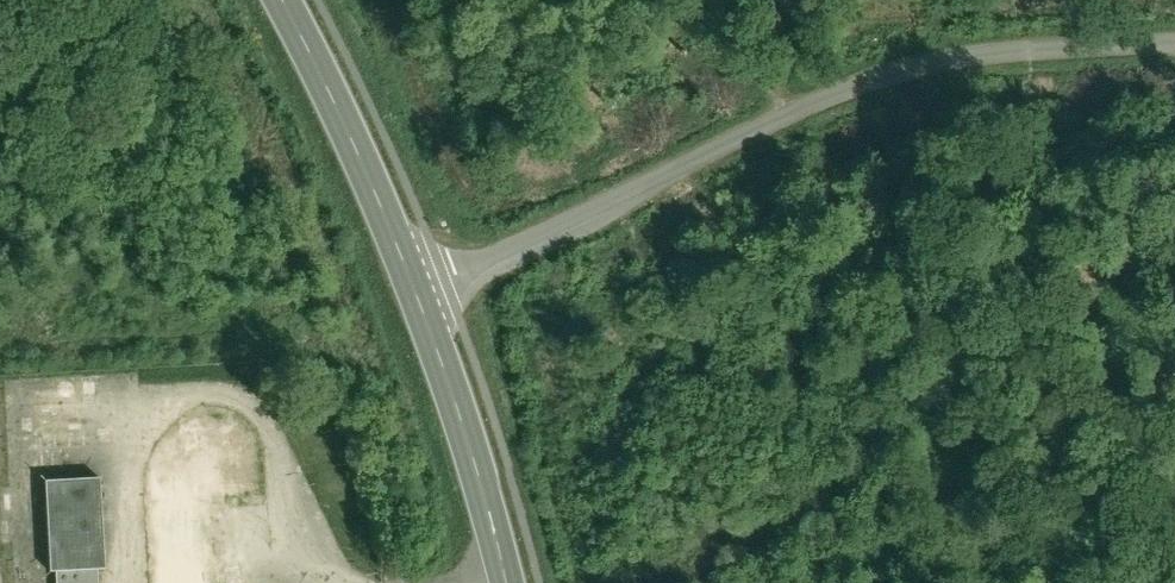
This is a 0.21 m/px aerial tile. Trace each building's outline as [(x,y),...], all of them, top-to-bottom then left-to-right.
[(98,482),(47,484),(50,575),(55,575),(95,573),(102,573),(98,482)] [(55,575),(55,582),(96,582),(95,573),(55,575)]
